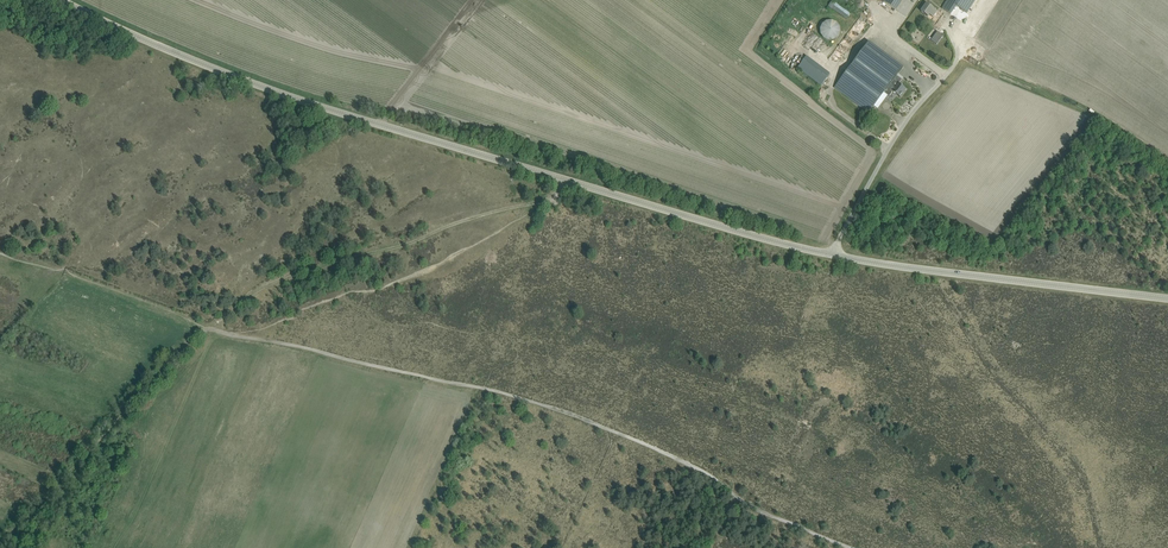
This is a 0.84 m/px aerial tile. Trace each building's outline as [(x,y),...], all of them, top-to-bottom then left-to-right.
[(896,10),(902,0),(881,0),(896,10)] [(970,8),(975,0),(947,0),(945,3),(942,8),(951,14),(956,6),(967,13),(970,8)] [(832,1),(828,6),(848,19),(852,13),(832,1)] [(937,12),(926,4),(921,11),(928,16),(929,14),(933,17),(937,12)] [(824,39),(828,41),(833,40),(838,37),(840,32),(839,27),(836,23),(831,20),(826,21),(822,24),(820,29),(821,34),(824,39)] [(940,22),(935,28),(944,34),(949,28),(940,22)] [(874,63),(866,75),(852,64),(834,87),(868,113),(884,93),(889,97),(893,92),(900,97),(906,89),(899,84),(903,78),(898,74),(902,67),(882,53),(874,63)] [(797,68),(821,86),(830,73),(807,55),(797,68)]
